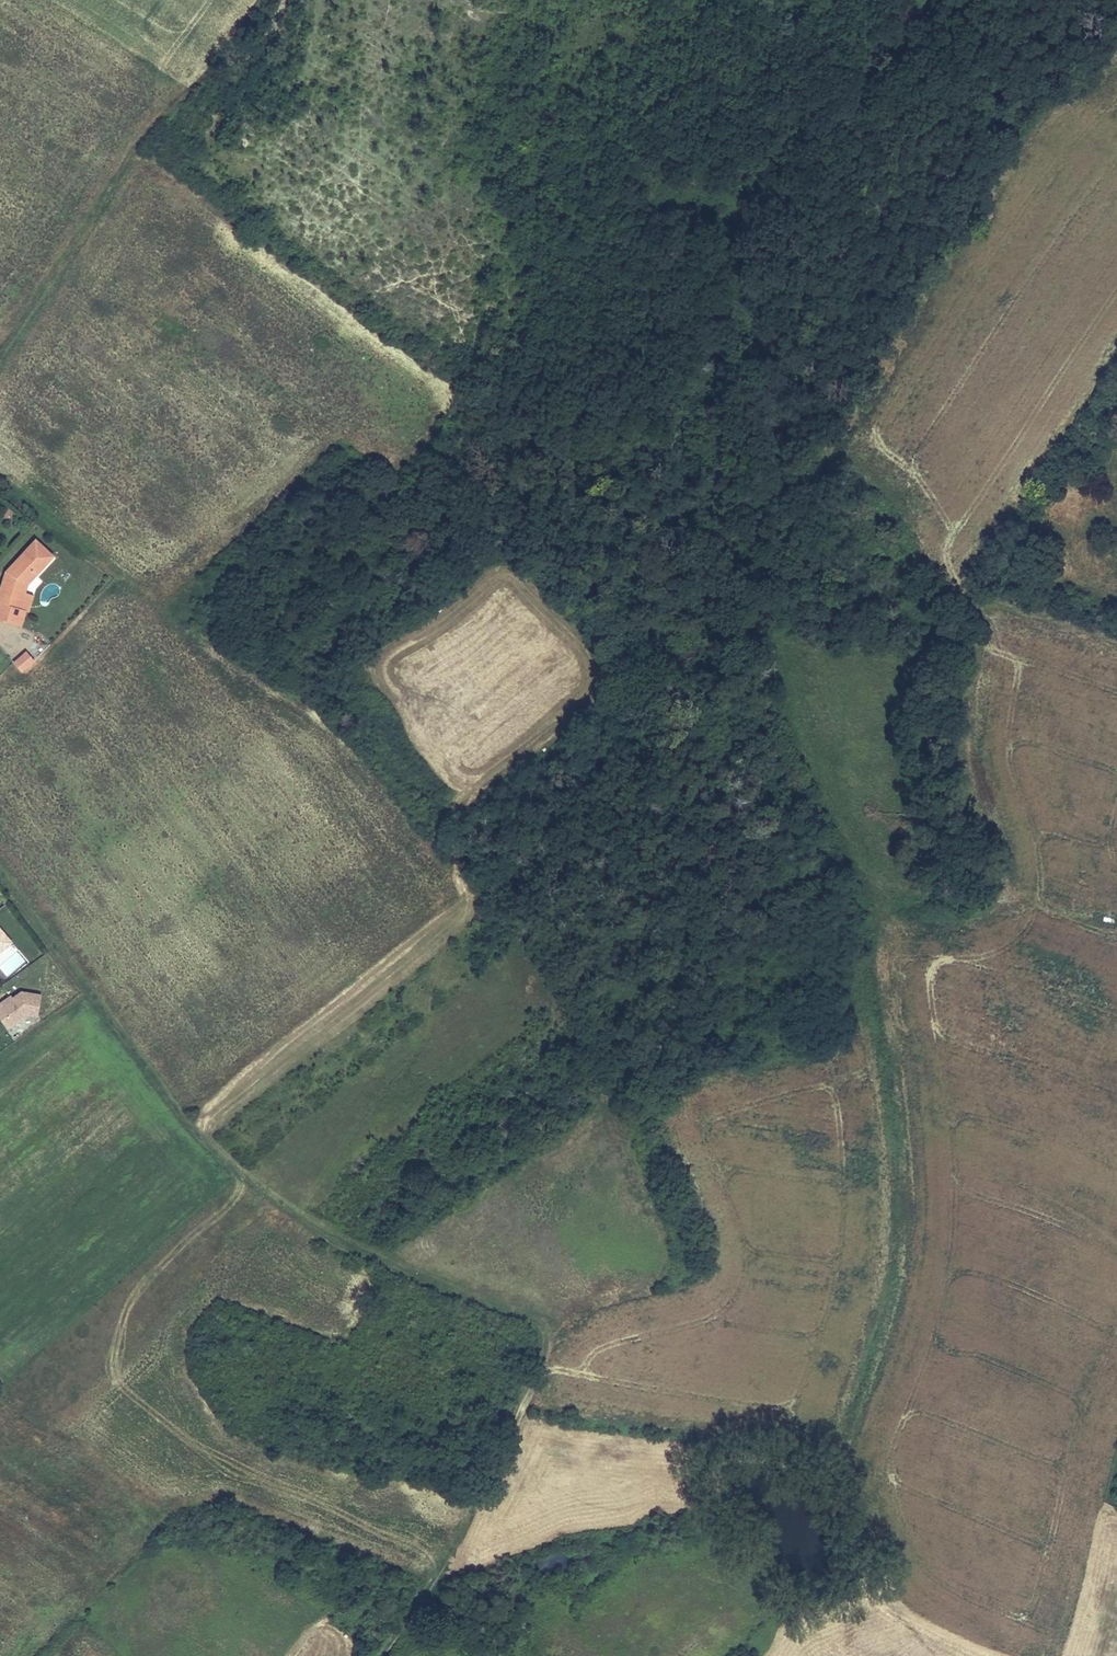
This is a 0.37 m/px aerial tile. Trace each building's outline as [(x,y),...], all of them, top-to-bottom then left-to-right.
[(58,557),(41,541),(16,567),(20,571),(14,578),(11,575),(0,609),(0,619),(26,627),(31,611),(25,609),(30,594),(32,585),(58,557)] [(16,567),(11,573),(11,575),(14,578),(20,571),(16,567)] [(25,609),(31,611),(33,612),(38,596),(30,594),(25,609)] [(21,660),(29,668),(32,665),(24,658),(21,660)] [(13,669),(19,678),(29,668),(21,660),(13,669)] [(0,928),(0,957),(14,945),(0,928)] [(0,1004),(0,1022),(9,1033),(27,1018),(39,1020),(43,996),(21,993),(13,998),(11,996),(0,1004)]
